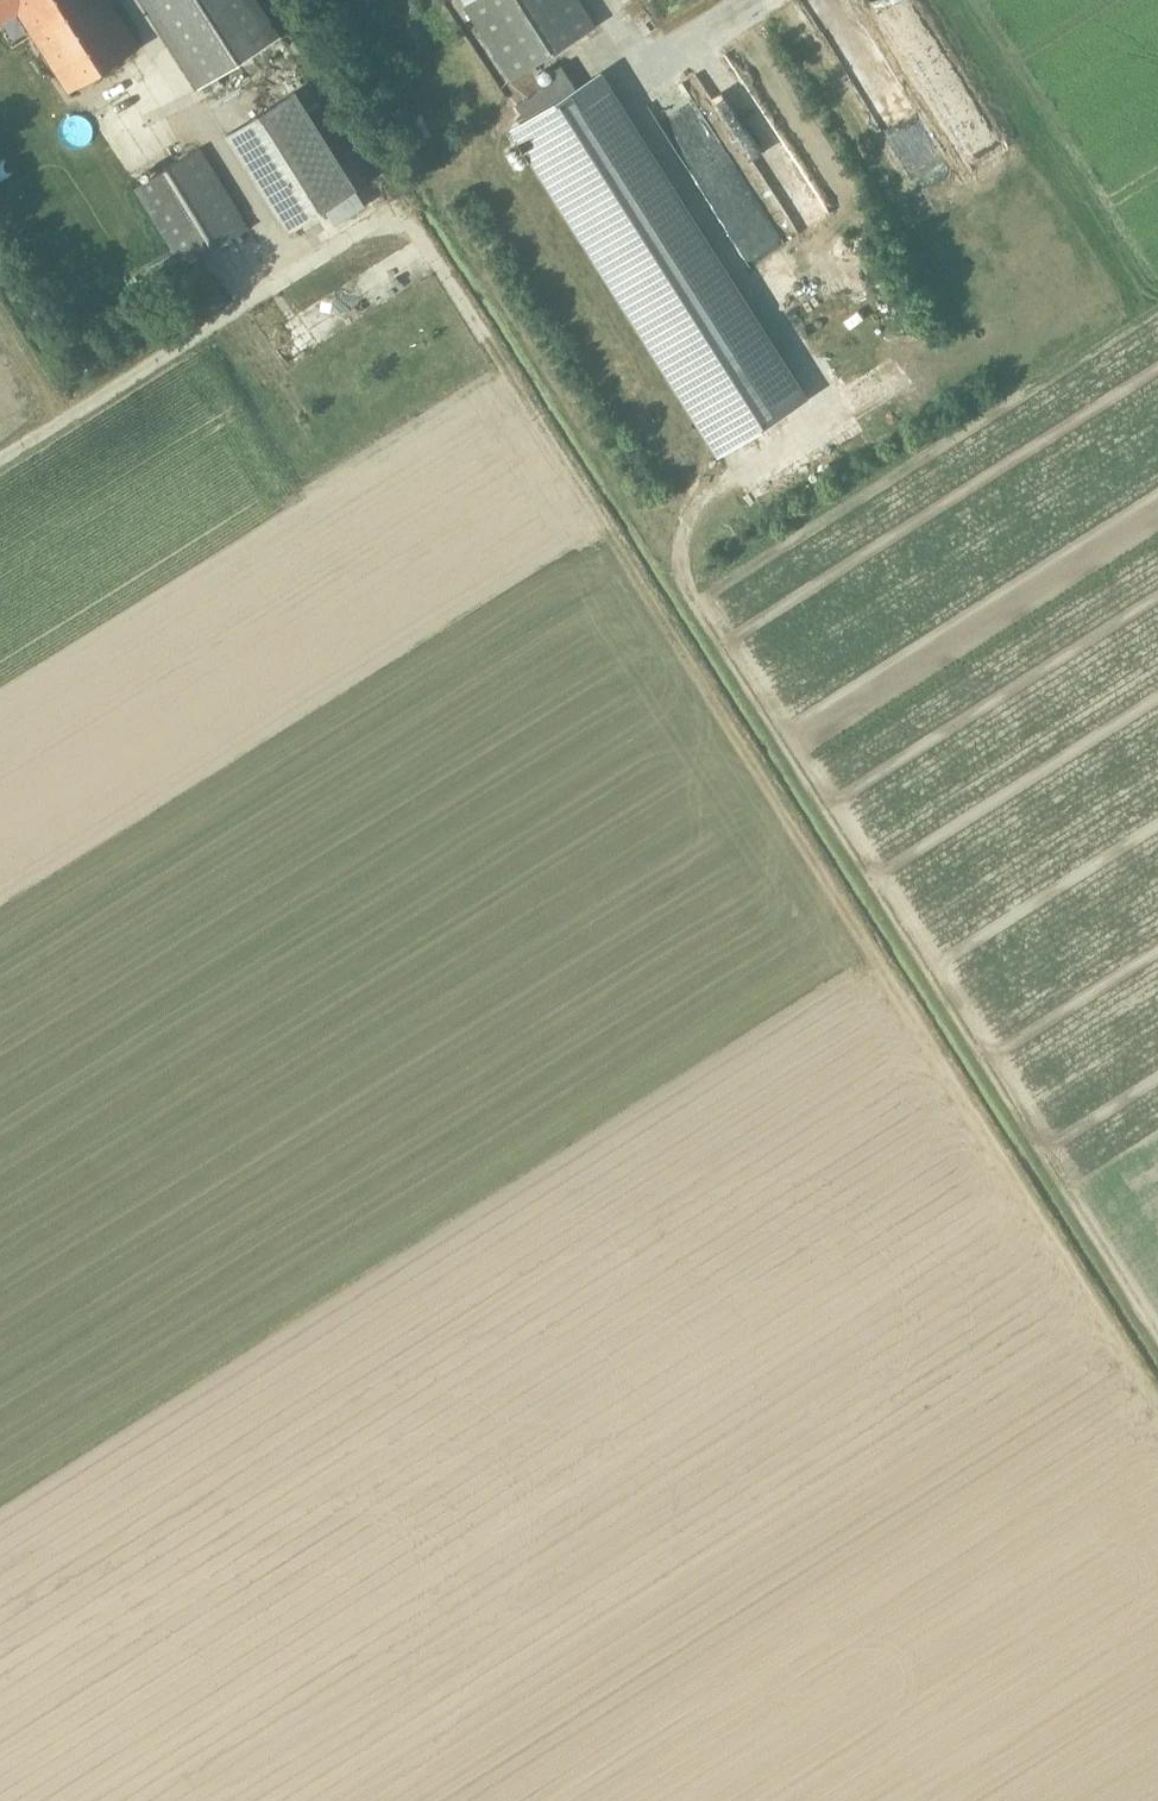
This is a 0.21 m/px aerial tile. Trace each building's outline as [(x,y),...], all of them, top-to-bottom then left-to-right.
[(68,89),(138,45),(109,0),(12,0),(68,89)] [(282,36),(259,0),(141,0),(198,89),(282,36)] [(512,76),(595,24),(580,0),(464,0),(512,76)] [(912,34),(943,13),(934,0),(895,0),(890,3),(912,34)] [(934,89),(971,78),(956,26),(918,38),(934,89)] [(848,54),(896,105),(920,84),(871,32),(848,54)] [(12,70),(5,56),(0,59),(0,76),(12,70)] [(597,74),(515,126),(720,451),(802,399),(597,74)] [(228,133),(289,231),(357,189),(296,91),(228,133)] [(772,187),(788,177),(779,163),(796,152),(783,130),(750,150),(772,187)] [(199,147),(136,185),(185,266),(248,228),(199,147)] [(358,279),(335,288),(346,317),(369,308),(358,279)] [(257,344),(254,356),(279,361),(282,350),(257,344)]
